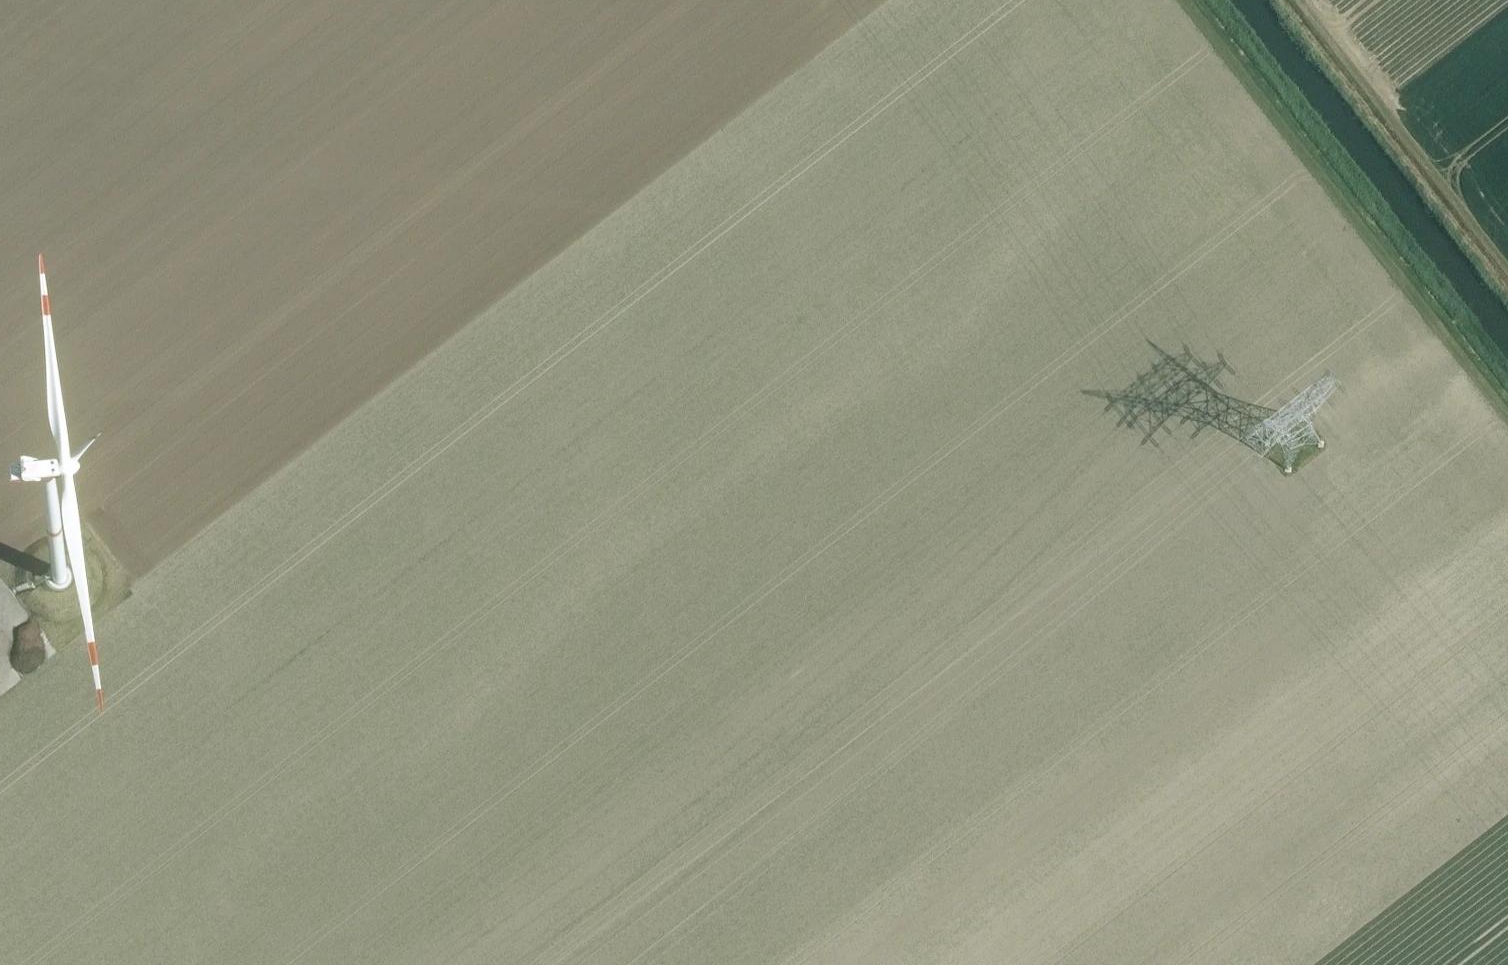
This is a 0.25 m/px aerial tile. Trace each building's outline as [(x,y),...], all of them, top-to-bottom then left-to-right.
[(67,578),(67,577),(67,575),(67,574),(66,572),(65,571),(64,570),(62,569),(61,569),(59,569),(58,569),(56,569),(55,570),(54,571),(53,572),(52,574),(51,575),(51,577),(51,578),(52,580),(53,581),(54,582),(55,583),(56,584),(58,585),(59,585),(61,584),(62,584),(64,583),(65,582),(66,581),(67,580),(67,578)]
